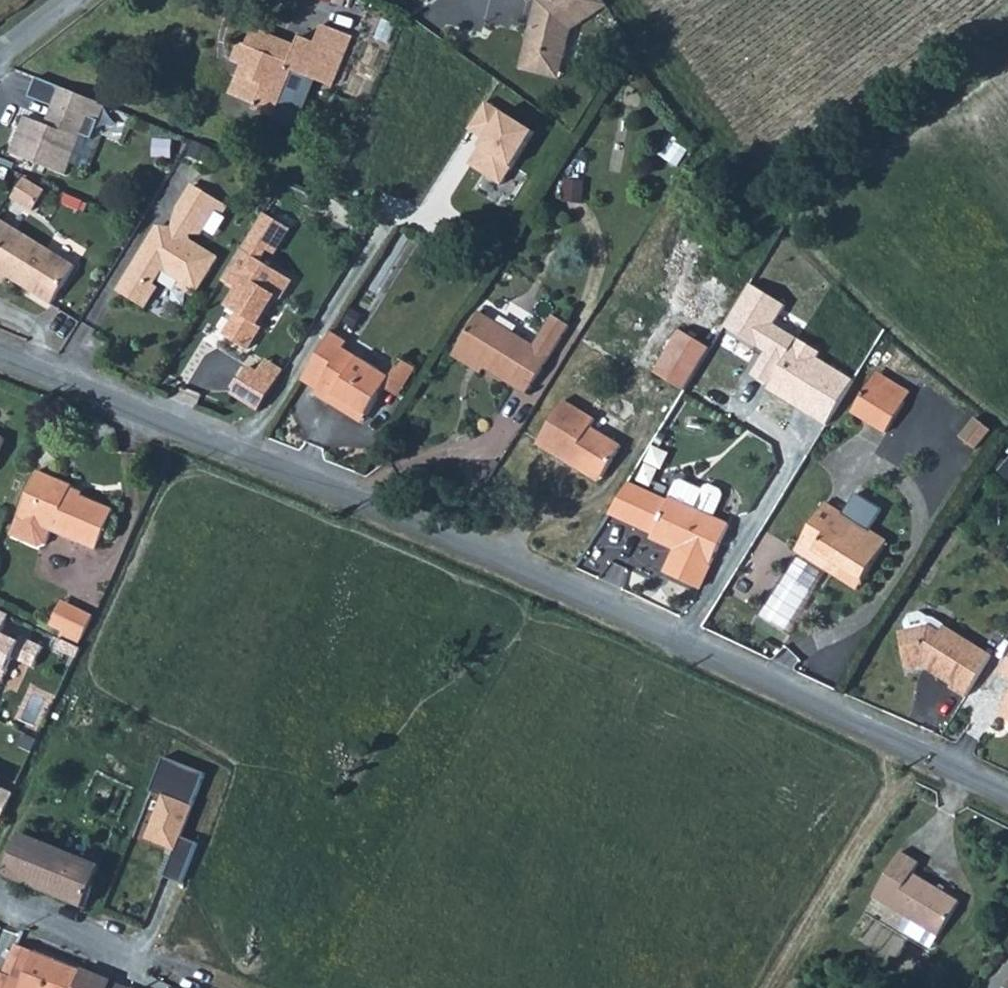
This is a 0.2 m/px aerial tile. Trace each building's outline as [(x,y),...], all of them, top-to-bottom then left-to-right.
[(540,52),(556,58),(565,27),(601,4),(598,0),(532,0),(516,69),(533,73),(540,52)] [(241,43),(235,41),(226,63),(247,73),(245,78),(240,82),(234,82),(229,97),(252,106),(250,111),(268,118),(278,94),(272,91),(281,70),(324,88),(345,37),(316,25),(308,43),(292,36),(289,43),(248,26),(241,43)] [(550,77),(556,58),(540,52),(533,73),(550,77)] [(102,104),(59,87),(44,125),(23,116),(8,152),(62,174),(87,114),(96,118),(102,104)] [(486,102),(468,130),(484,140),(468,165),(501,186),(535,132),(486,102)] [(21,175),(10,192),(30,204),(40,187),(21,175)] [(186,185),(178,198),(207,217),(212,220),(220,206),(186,185)] [(153,230),(114,293),(139,309),(153,286),(150,285),(158,271),(176,282),(173,287),(189,297),(212,258),(183,241),(185,235),(196,235),(207,217),(178,198),(174,206),(168,231),(153,230)] [(261,213),(245,238),(264,249),(271,254),(287,228),(261,213)] [(73,268),(0,222),(0,283),(1,284),(4,277),(49,305),(73,268)] [(245,238),(239,249),(257,259),(264,249),(245,238)] [(276,296),(288,277),(257,259),(239,249),(219,281),(234,288),(224,306),(234,312),(221,335),(244,348),(258,325),(255,323),(271,294),(276,296)] [(749,283),(722,326),(765,353),(752,375),(769,385),(798,339),(774,324),(786,306),(749,283)] [(452,348),(479,364),(522,390),(551,344),(562,325),(546,315),(534,334),(526,346),(473,312),(452,348)] [(319,386),(317,391),(329,398),(334,389),(367,407),(388,369),(345,344),(347,340),(332,331),(304,377),(319,386)] [(680,393),(705,351),(675,334),(650,377),(680,393)] [(769,385),(767,388),(826,425),(853,382),(818,360),(822,353),(798,339),(769,385)] [(256,371),(274,382),(282,369),(264,358),(256,371)] [(231,391),(258,407),(274,382),(256,371),(247,365),(231,391)] [(866,378),(847,408),(885,429),(902,398),(866,378)] [(591,421),(559,401),(533,444),(564,464),(567,460),(600,479),(619,447),(588,428),(591,421)] [(980,450),(995,431),(980,419),(965,438),(980,450)] [(33,522),(54,475),(37,468),(18,516),(33,522)] [(70,489),(72,483),(54,475),(33,522),(98,549),(114,508),(70,489)] [(668,482),(662,498),(706,516),(715,491),(711,486),(706,484),(700,485),(695,489),(674,480),(668,482)] [(706,516),(662,498),(661,501),(622,487),(605,516),(648,533),(672,542),(670,547),(663,570),(698,583),(721,522),(706,516)] [(791,547),(825,565),(830,559),(859,575),(881,537),(818,503),(791,547)] [(56,626),(70,632),(81,607),(67,601),(56,626)] [(87,639),(98,614),(81,607),(70,632),(87,639)] [(3,684),(14,656),(33,664),(42,643),(22,635),(20,640),(1,632),(9,613),(0,609),(0,683),(3,684)] [(918,613),(906,616),(902,622),(904,631),(927,625),(935,630),(939,624),(929,617),(918,613)] [(946,685),(944,688),(960,698),(987,655),(939,624),(935,630),(927,625),(904,631),(892,634),(900,670),(916,666),(946,685)] [(996,670),(1007,677),(1007,649),(996,670)] [(994,713),(1007,721),(1007,689),(994,713)] [(168,760),(156,790),(163,793),(145,838),(176,850),(165,878),(180,884),(195,846),(179,839),(205,775),(168,760)] [(13,792),(0,785),(0,820),(13,792)] [(86,907),(101,865),(22,832),(5,873),(86,907)] [(922,862),(905,850),(882,885),(913,907),(943,929),(962,901),(917,871),(922,862)] [(913,907),(882,885),(876,894),(907,915),(913,907)] [(907,915),(939,937),(943,929),(913,907),(907,915)] [(87,971),(32,949),(17,943),(5,972),(24,980),(21,987),(80,987),(87,971)] [(87,971),(80,987),(109,987),(112,981),(87,971)]
